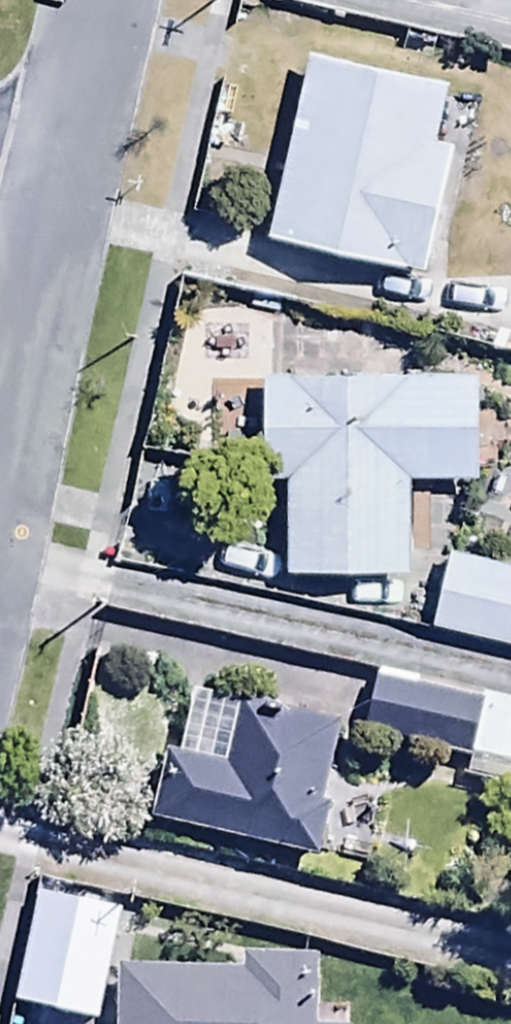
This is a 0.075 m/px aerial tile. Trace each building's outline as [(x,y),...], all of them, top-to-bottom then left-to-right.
[(443,73),(295,45),(260,238),(422,269),(447,139),(431,136),(443,73)] [(470,374),(260,375),(255,480),(282,480),(282,571),(403,570),(403,475),(470,475),(470,374)] [(442,548),(424,627),(510,647),(510,564),(442,548)] [(371,675),(358,738),(510,768),(510,703),(371,675)] [(334,720),(243,704),(244,699),(188,689),(177,749),(157,745),(144,818),(312,848),(334,720)] [(122,899),(32,884),(14,1000),(104,1015),(122,899)] [(115,1023),(318,1023),(319,951),(245,950),(245,964),(117,962),(115,1023)]
